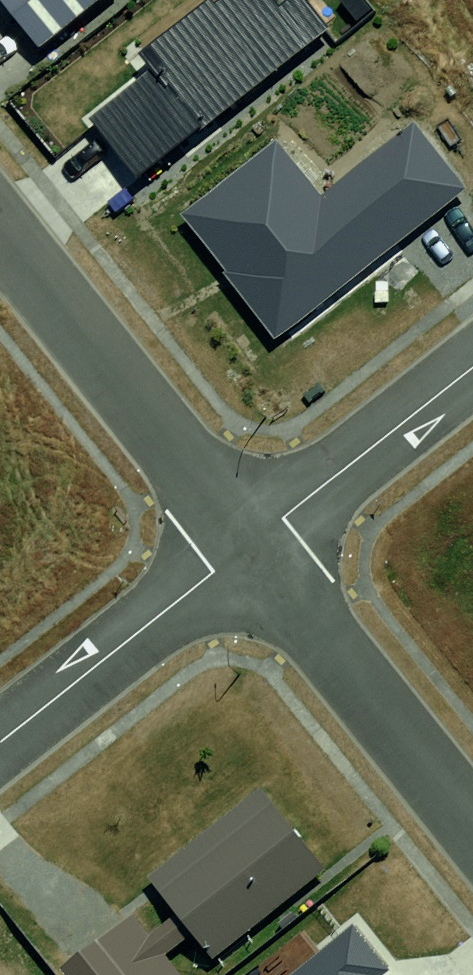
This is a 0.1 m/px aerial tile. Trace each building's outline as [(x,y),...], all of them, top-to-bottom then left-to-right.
[(13,62),(92,1),(92,0),(0,0),(0,45),(13,62)] [(139,184),(325,42),(292,0),(199,0),(130,53),(151,80),(93,125),(139,184)] [(258,146),(166,206),(254,326),(453,189),(404,125),(302,202),(258,146)] [(276,798),(158,887),(209,953),(326,864),(276,798)] [(377,967),(339,923),(278,974),(368,974),(377,967)] [(113,974),(173,974),(150,947),(113,974)]
